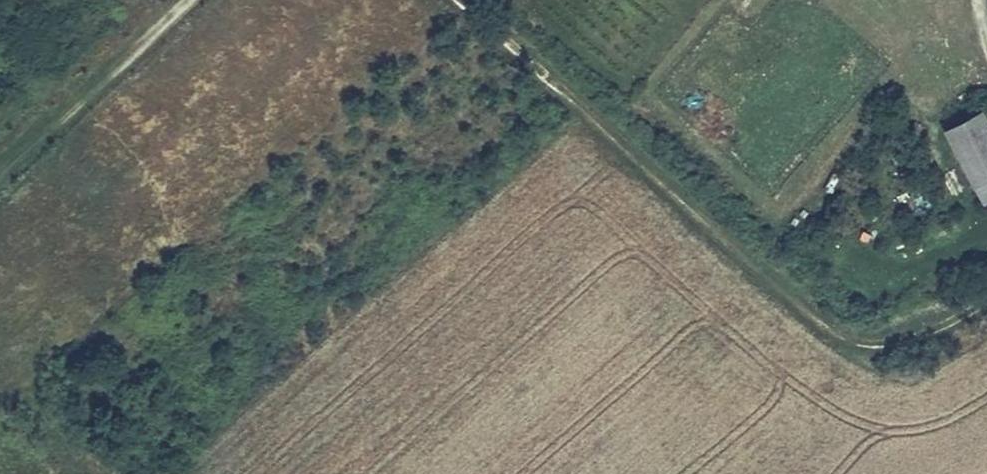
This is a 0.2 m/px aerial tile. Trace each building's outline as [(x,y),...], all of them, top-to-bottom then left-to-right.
[(983,114),(950,136),(986,191),(986,120),(983,114)]
